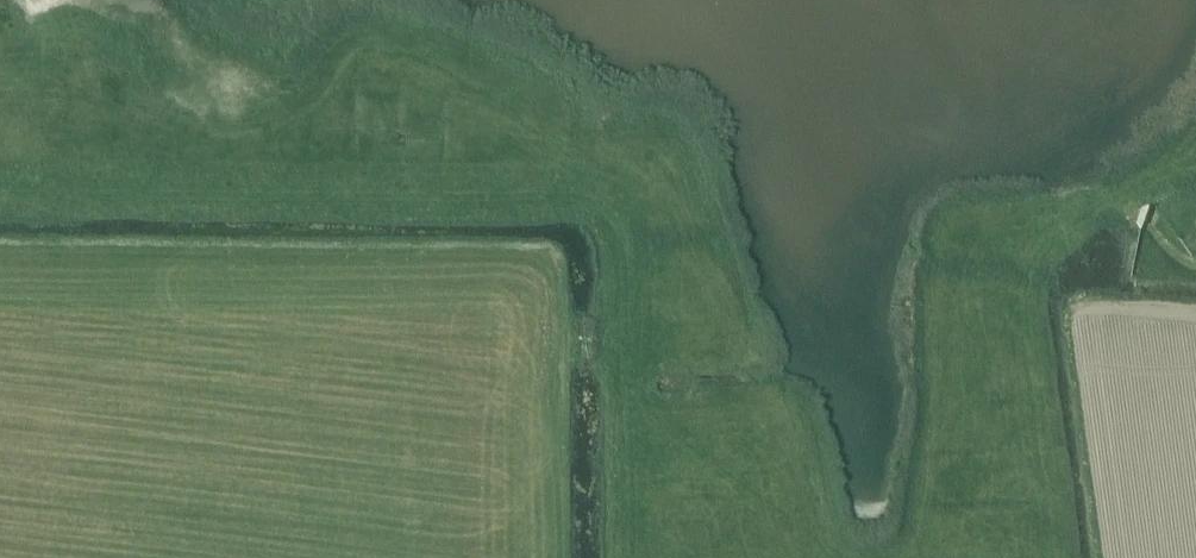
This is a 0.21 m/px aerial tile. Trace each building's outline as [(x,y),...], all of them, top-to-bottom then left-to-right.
[(1137,222),(1140,229),(1150,204),(1141,207),(1137,222)]
